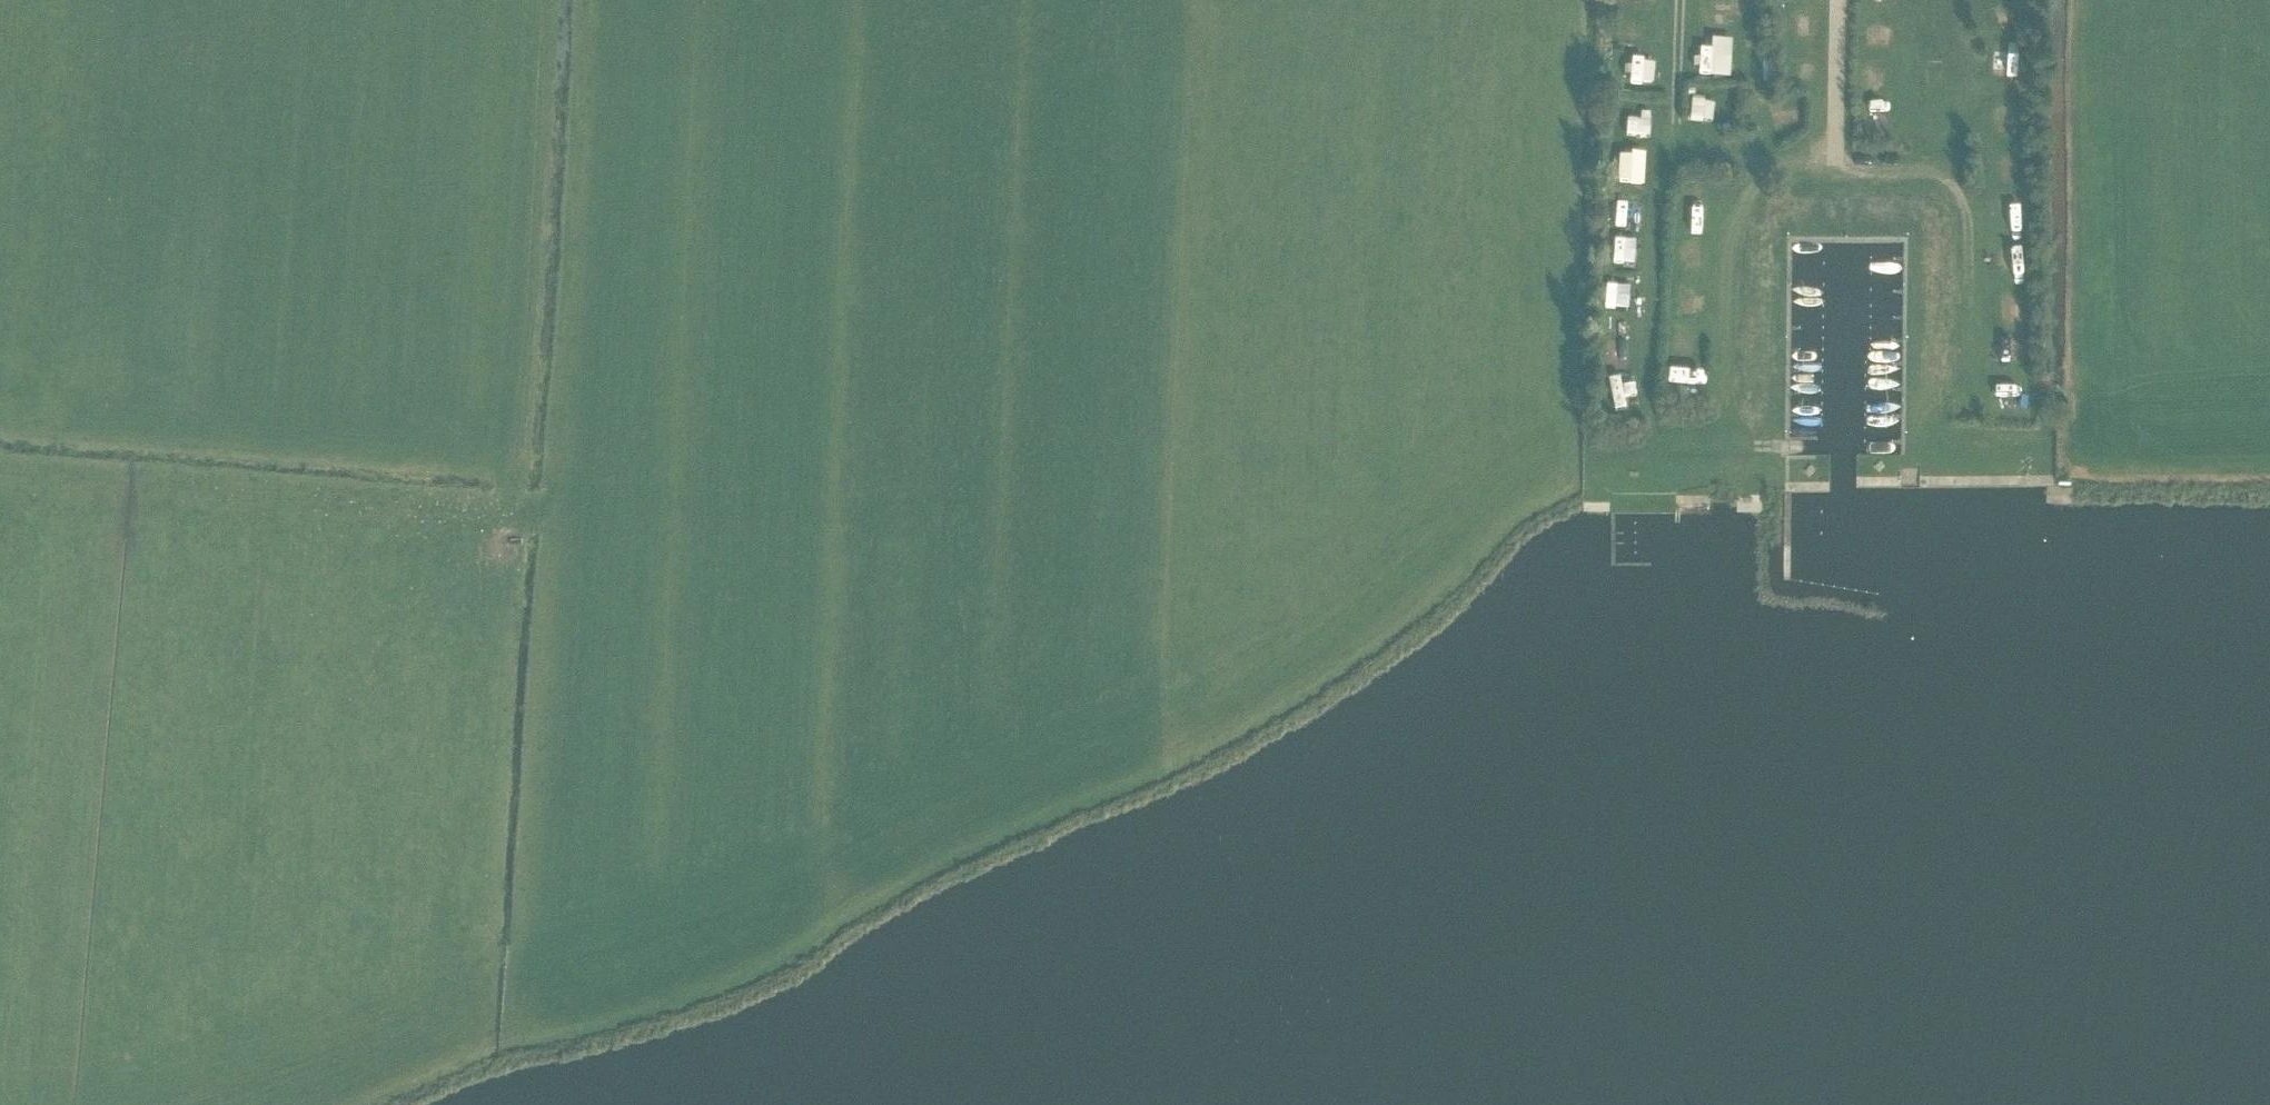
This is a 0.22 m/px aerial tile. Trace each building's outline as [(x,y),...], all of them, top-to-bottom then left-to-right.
[(1713,33),(1713,43),(1698,43),(1698,73),(1732,73),(1732,33),(1713,33)] [(1631,84),(1656,85),(1658,55),(1632,54),(1631,84)] [(1620,115),(1619,135),(1629,136),(1631,116),(1620,115)] [(1693,201),(1722,204),(1724,188),(1694,185),(1693,201)]
